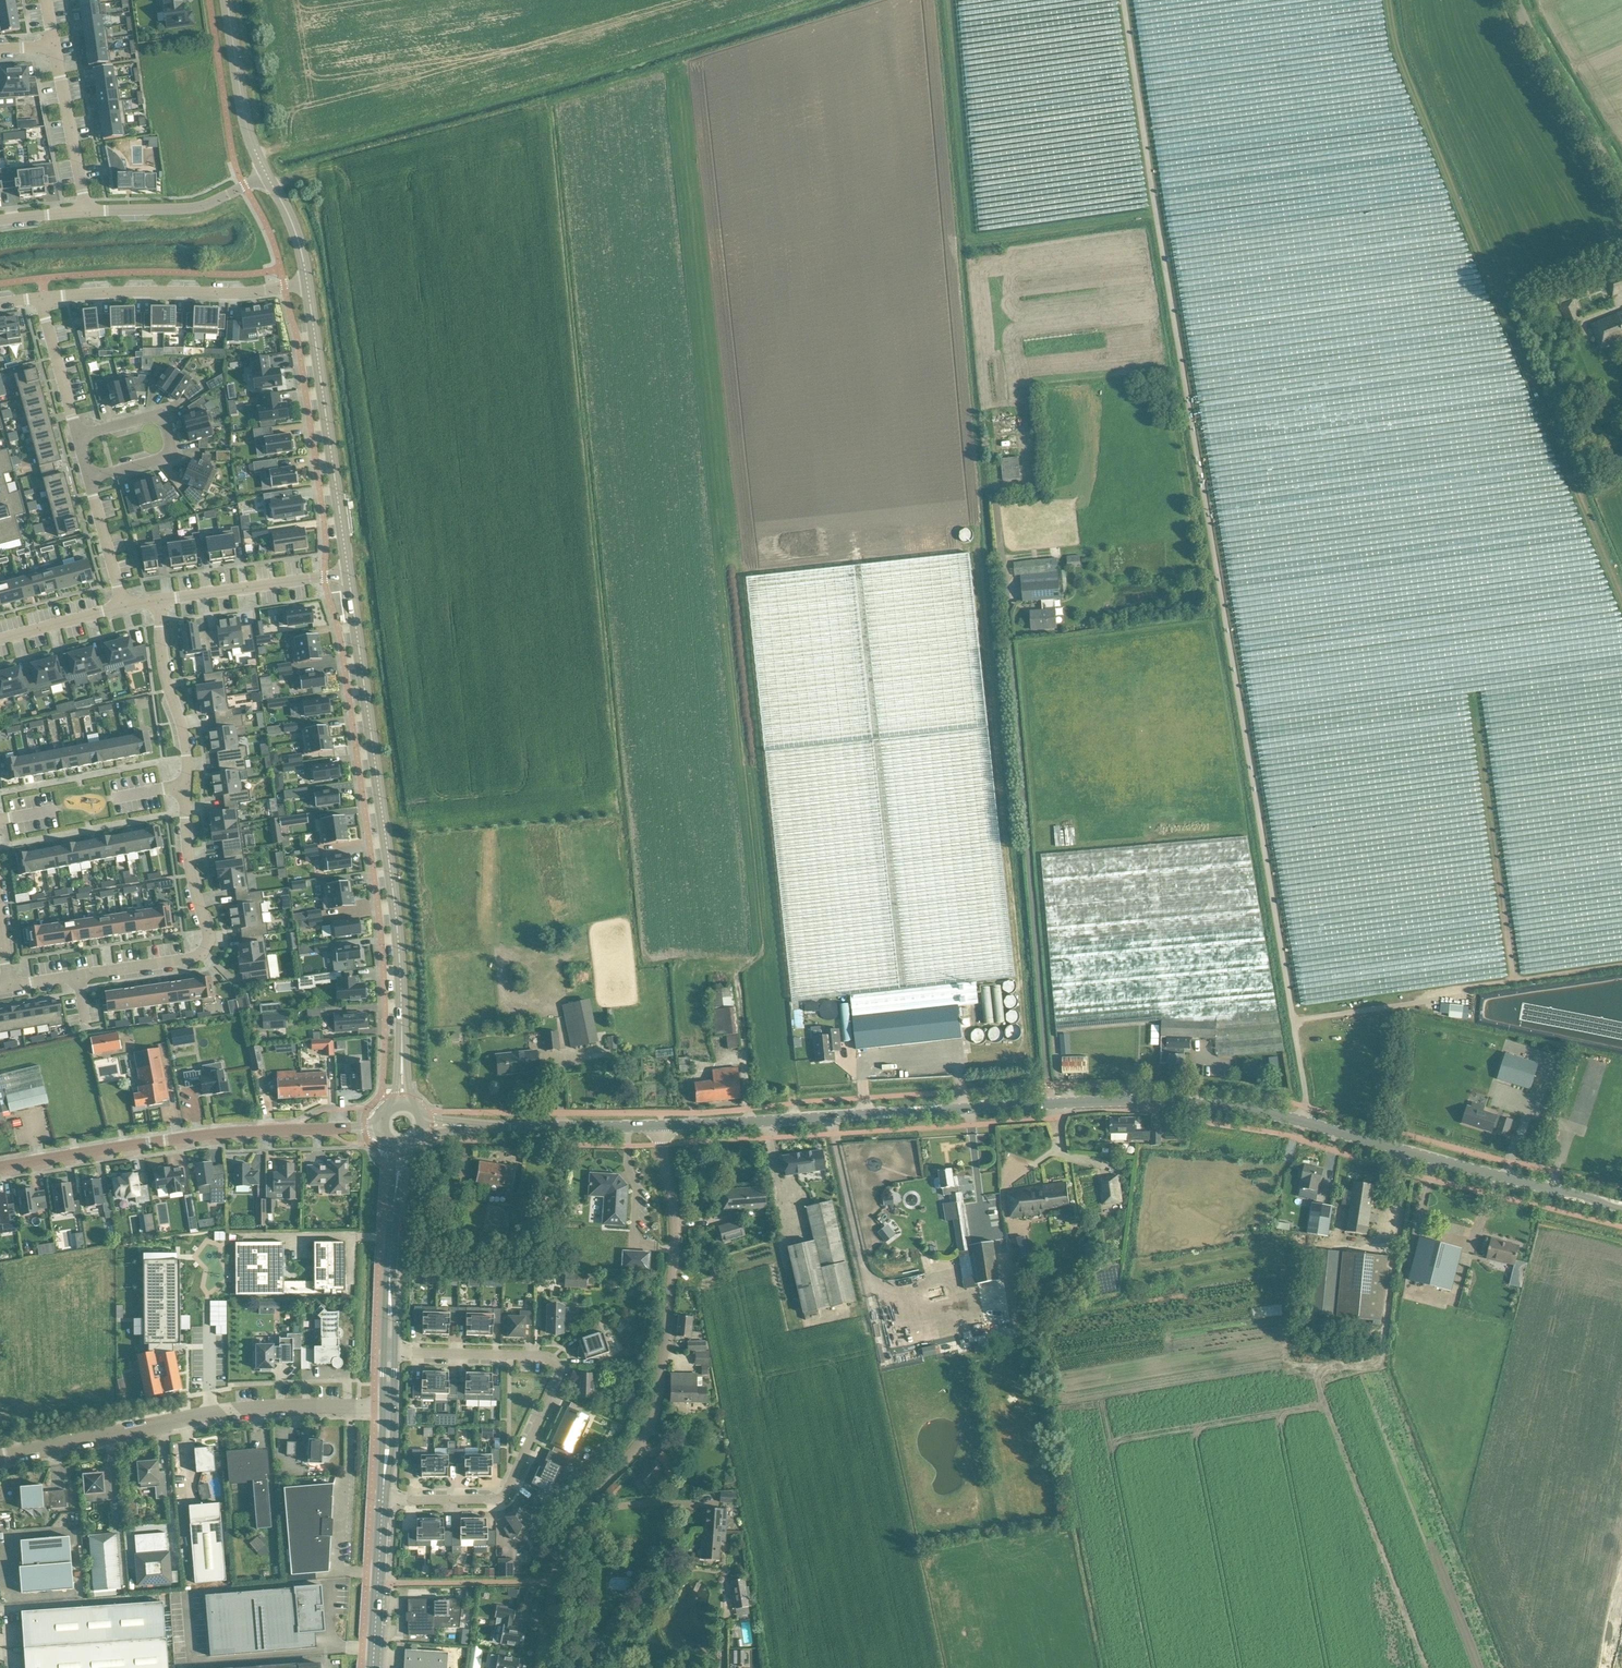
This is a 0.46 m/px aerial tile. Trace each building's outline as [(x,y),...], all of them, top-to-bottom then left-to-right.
[(162,7),(164,6),(168,27),(193,24),(191,14),(184,15),(182,0),(161,0),(162,7)] [(101,16),(100,4),(80,7),(82,19),(101,16)] [(18,17),(16,5),(0,8),(0,20),(18,17)] [(103,28),(101,16),(82,19),(84,31),(103,28)] [(0,20),(0,33),(20,30),(18,17),(0,20)] [(106,27),(103,28),(84,31),(85,43),(107,40),(106,27)] [(109,51),(107,40),(85,43),(87,55),(109,51)] [(111,63),(109,51),(87,55),(89,66),(111,63)] [(93,69),(95,81),(114,78),(113,66),(93,69)] [(28,83),(28,78),(27,68),(26,68),(24,69),(24,67),(14,68),(16,98),(39,96),(36,83),(28,83)] [(14,68),(4,68),(4,70),(2,70),(1,70),(2,85),(0,85),(0,99),(16,98),(14,68)] [(117,77),(114,78),(95,81),(96,93),(118,90),(117,77)] [(120,101),(118,90),(96,93),(98,105),(120,101)] [(123,100),(120,101),(98,105),(100,116),(124,113),(123,100)] [(49,108),(50,124),(65,123),(64,106),(49,108)] [(126,125),(124,113),(100,116),(102,128),(124,125),(126,125)] [(125,137),(124,125),(102,128),(103,140),(125,137)] [(24,131),(16,132),(17,140),(25,139),(24,131)] [(69,144),(57,145),(58,159),(71,158),(69,144)] [(47,147),(24,147),(23,158),(47,158),(47,147)] [(157,190),(156,174),(126,174),(126,171),(127,171),(125,160),(121,160),(120,158),(118,156),(116,154),(114,152),(111,150),(109,149),(105,147),(108,161),(111,160),(115,177),(111,177),(114,190),(118,189),(118,191),(157,190)] [(53,164),(30,166),(33,197),(46,196),(45,187),(48,187),(47,178),(55,177),(53,164)] [(33,197),(30,166),(6,169),(8,183),(15,182),(16,190),(19,189),(20,197),(22,197),(22,198),(33,197)] [(8,183),(6,169),(0,169),(0,192),(3,192),(1,183),(8,183)] [(1613,295),(1621,292),(1621,273),(1607,279),(1613,295)] [(1568,323),(1572,322),(1570,316),(1578,312),(1574,299),(1561,304),(1568,323)] [(239,323),(227,322),(226,341),(239,342),(239,337),(247,336),(247,333),(257,332),(256,327),(274,325),(272,306),(259,308),(259,307),(253,308),(253,309),(241,311),(243,325),(239,325),(239,323)] [(123,329),(122,308),(110,309),(110,314),(103,315),(104,330),(110,329),(122,329),(123,329)] [(134,308),(122,308),(123,329),(122,329),(122,331),(135,331),(135,328),(142,328),(141,313),(135,313),(134,308)] [(163,333),(163,308),(151,308),(151,313),(144,313),(144,328),(151,328),(151,333),(163,333)] [(175,308),(163,308),(163,333),(175,333),(175,328),(182,328),(182,313),(175,313),(175,308)] [(205,334),(206,309),(194,308),(194,314),(187,313),(186,328),(193,328),(193,334),(205,334)] [(219,309),(206,309),(205,334),(217,335),(218,330),(224,330),(225,315),(218,315),(219,309)] [(104,330),(103,315),(97,315),(96,310),(83,311),(85,338),(99,337),(98,330),(104,330)] [(1592,324),(1602,348),(1618,342),(1621,340),(1621,312),(1592,324)] [(21,344),(17,317),(5,319),(9,346),(21,344)] [(5,319),(0,320),(0,348),(9,346),(5,319)] [(63,336),(71,335),(70,320),(63,320),(63,336)] [(143,357),(142,357),(142,370),(150,370),(152,357),(143,357)] [(255,390),(281,386),(278,369),(269,370),(267,358),(251,360),(255,390)] [(165,392),(167,393),(181,373),(181,372),(171,366),(167,371),(156,367),(153,375),(163,378),(157,386),(158,387),(158,388),(165,393),(165,392)] [(36,369),(15,375),(18,387),(40,381),(36,369)] [(181,373),(167,393),(168,394),(168,395),(175,400),(175,399),(177,400),(183,392),(189,400),(202,390),(197,384),(195,386),(191,380),(193,378),(182,371),(181,372),(181,373)] [(130,375),(118,378),(125,404),(127,404),(127,405),(136,403),(135,402),(137,401),(135,392),(145,392),(145,375),(138,375),(138,378),(131,377),(130,375)] [(1003,402),(1002,377),(992,378),(993,402),(1003,402)] [(125,404),(118,378),(106,381),(108,389),(97,392),(100,400),(111,397),(113,407),(115,407),(116,408),(124,406),(124,405),(125,404)] [(214,393),(230,387),(228,379),(211,384),(214,393)] [(43,393),(40,381),(18,387),(21,398),(43,393)] [(46,404),(43,393),(21,398),(24,410),(46,404)] [(278,393),(257,396),(258,408),(260,422),(261,422),(261,427),(274,425),(273,420),(288,418),(286,404),(280,404),(278,393)] [(206,404),(202,398),(188,407),(193,415),(184,417),(184,420),(183,420),(185,428),(186,428),(187,429),(211,423),(213,423),(210,410),(207,411),(204,405),(206,404)] [(49,415),(46,404),(24,410),(27,421),(49,415)] [(52,427),(49,415),(27,421),(30,433),(52,427)] [(1020,421),(998,421),(999,438),(1020,438),(1020,421)] [(214,435),(211,423),(187,429),(187,431),(186,432),(188,440),(190,439),(190,441),(200,439),(199,449),(207,449),(208,440),(214,440),(214,435)] [(55,438),(52,427),(30,433),(33,444),(55,438)] [(293,441),(293,439),(291,439),(290,434),(273,437),(272,427),(253,430),(254,441),(260,440),(261,447),(265,447),(267,455),(293,451),(293,449),(295,449),(293,441)] [(58,449),(55,438),(33,444),(36,455),(58,449)] [(8,450),(8,449),(0,451),(0,463),(11,460),(8,450)] [(61,461),(58,449),(36,455),(41,473),(55,469),(53,463),(61,461)] [(218,471),(210,467),(211,455),(203,454),(202,464),(193,459),(192,461),(191,461),(188,468),(188,469),(188,471),(212,482),(218,471)] [(1003,480),(1020,479),(1018,457),(1001,458),(1003,480)] [(298,484),(295,467),(278,469),(277,459),(253,463),(254,474),(265,472),(266,479),(270,479),(271,488),(298,484)] [(14,471),(11,460),(0,463),(0,486),(7,484),(4,474),(14,471)] [(56,475),(55,469),(41,473),(46,491),(67,485),(64,473),(56,475)] [(212,482),(188,471),(187,472),(186,472),(182,479),(183,480),(182,482),(192,486),(185,493),(197,504),(202,499),(200,497),(204,492),(207,493),(212,482)] [(148,480),(148,481),(146,482),(153,508),(165,505),(165,502),(170,499),(172,501),(178,497),(169,483),(161,488),(158,479),(156,479),(156,478),(148,480)] [(153,508),(146,482),(144,482),(144,481),(136,484),(136,485),(134,485),(137,495),(126,498),(130,514),(137,512),(136,510),(140,509),(141,512),(153,508)] [(19,491),(9,494),(7,484),(0,486),(0,508),(22,502),(19,491)] [(70,496),(67,485),(46,491),(49,502),(70,496)] [(295,516),(302,515),(300,497),(286,499),(284,491),(263,495),(264,503),(272,502),(274,519),(286,517),(286,520),(286,521),(296,520),(296,519),(295,516)] [(74,508),(70,496),(49,502),(52,513),(74,508)] [(25,514),(22,502),(0,508),(0,527),(21,539),(15,516),(25,514)] [(77,519),(74,508),(52,513),(55,525),(77,519)] [(80,531),(77,519),(55,525),(58,537),(80,531)] [(135,527),(137,533),(145,531),(143,524),(135,527)] [(0,527),(0,545),(21,539),(0,527)] [(234,544),(241,543),(238,527),(231,528),(231,531),(219,533),(223,560),(225,559),(225,561),(234,560),(234,558),(236,558),(234,544)] [(268,536),(267,528),(252,530),(253,538),(268,536)] [(307,547),(304,528),(303,528),(303,530),(290,532),(289,530),(272,533),(274,551),(275,550),(275,552),(286,550),(285,545),(293,544),(293,549),(307,547)] [(201,549),(200,541),(201,541),(199,532),(199,533),(192,534),(192,536),(180,538),(179,538),(180,540),(184,565),(186,565),(186,567),(190,567),(195,566),(195,564),(197,563),(195,550),(201,549)] [(223,560),(219,533),(206,535),(207,540),(201,541),(200,541),(201,549),(208,548),(210,561),(212,561),(212,563),(221,562),(221,560),(223,560)] [(163,555),(161,547),(162,546),(160,537),(153,538),(153,541),(141,543),(145,571),(147,571),(147,573),(156,572),(156,569),(158,569),(156,556),(163,555)] [(184,565),(180,540),(167,542),(168,546),(162,546),(161,547),(163,555),(169,554),(171,567),(173,567),(174,569),(183,568),(182,566),(184,565)] [(8,552),(24,548),(23,543),(7,547),(8,552)] [(851,995),(857,1049),(962,1038),(957,984),(1015,977),(970,553),(746,577),(765,752),(792,1001),(851,995)] [(75,561),(75,564),(81,584),(93,581),(86,558),(75,561)] [(1059,571),(1057,558),(1014,562),(1015,576),(1021,575),(1023,602),(1042,600),(1043,611),(1031,612),(1032,625),(1041,625),(1041,624),(1045,623),(1045,628),(1057,628),(1054,602),(1059,601),(1059,599),(1061,599),(1061,593),(1068,593),(1066,570),(1059,571)] [(81,584),(75,564),(64,567),(69,587),(81,584)] [(69,587),(64,567),(53,570),(58,590),(69,587)] [(47,593),(41,573),(40,570),(29,573),(30,576),(35,596),(47,593)] [(58,590),(53,570),(41,573),(47,593),(58,590)] [(35,596),(30,576),(19,580),(24,599),(35,596)] [(24,599),(19,580),(7,583),(12,602),(24,599)] [(7,583),(0,585),(0,601),(1,605),(12,602),(7,583)] [(314,619),(313,611),(311,611),(310,609),(277,614),(279,627),(312,622),(312,620),(314,619)] [(255,652),(251,625),(240,627),(238,619),(236,619),(233,619),(229,620),(228,621),(232,648),(241,647),(242,653),(255,652)] [(232,648),(228,621),(226,621),(226,620),(219,621),(219,622),(217,622),(218,630),(207,631),(210,652),(211,658),(223,656),(222,649),(232,648)] [(263,636),(261,622),(254,623),(256,637),(263,636)] [(210,652),(207,631),(197,633),(196,625),(194,626),(193,626),(193,625),(185,626),(185,627),(182,627),(182,631),(183,635),(184,642),(181,642),(183,652),(185,651),(186,655),(210,652)] [(320,647),(318,634),(290,638),(292,651),(320,647)] [(271,642),(270,635),(256,637),(257,645),(257,644),(271,642)] [(147,660),(145,645),(132,648),(129,639),(117,642),(124,667),(147,661),(147,660)] [(124,667),(117,642),(105,645),(108,655),(101,657),(105,672),(124,667)] [(322,660),(320,647),(292,651),(293,664),(322,660)] [(105,672),(101,657),(95,658),(92,649),(80,652),(87,677),(105,672)] [(87,677),(80,652),(68,655),(71,665),(65,666),(69,682),(87,677)] [(69,682),(65,666),(58,668),(56,659),(44,662),(50,687),(69,682)] [(50,687),(44,662),(32,665),(34,675),(28,676),(32,692),(50,687)] [(292,671),(291,663),(277,665),(278,673),(292,671)] [(32,692),(28,676),(22,678),(19,668),(7,672),(14,697),(32,692)] [(293,678),(292,671),(278,673),(279,680),(293,678)] [(7,672),(0,674),(0,700),(14,697),(7,672)] [(201,701),(227,697),(223,672),(204,675),(205,686),(197,687),(197,690),(198,699),(199,701),(201,701)] [(327,684),(326,675),(324,675),(324,673),(295,677),(297,691),(326,686),(325,684),(327,684)] [(271,677),(260,679),(263,700),(274,699),(271,677)] [(229,709),(227,697),(201,701),(201,703),(202,711),(203,711),(203,713),(214,712),(215,719),(234,716),(233,709),(229,709)] [(288,705),(287,698),(267,701),(268,708),(288,705)] [(331,710),(330,701),(328,701),(327,699),(299,703),(301,716),(329,712),(329,710),(331,710)] [(242,714),(234,716),(215,719),(217,729),(209,731),(210,733),(209,733),(210,740),(211,740),(211,741),(236,738),(235,728),(244,727),(242,714)] [(297,724),(283,726),(284,732),(298,730),(297,724)] [(330,738),(329,725),(300,729),(302,742),(330,738)] [(148,733),(135,735),(138,756),(152,753),(148,733)] [(138,756),(135,735),(123,738),(127,758),(138,756)] [(127,758),(123,738),(111,740),(115,760),(127,758)] [(238,747),(236,738),(211,741),(211,743),(212,750),(212,752),(217,752),(218,762),(245,759),(248,759),(246,746),(238,747)] [(332,751),(330,738),(302,742),(304,755),(332,751)] [(115,760),(111,740),(100,742),(104,762),(115,760)] [(104,762),(100,742),(88,744),(92,764),(104,762)] [(92,764),(88,744),(77,747),(80,767),(92,764)] [(80,767),(77,747),(65,749),(69,769),(80,767)] [(69,769),(65,749),(53,751),(57,771),(69,769)] [(57,771),(53,751),(42,753),(46,773),(57,771)] [(46,773),(42,753),(30,755),(34,776),(46,773)] [(302,762),(301,754),(288,756),(289,764),(302,762)] [(34,776),(30,755),(19,758),(23,778),(34,776)] [(23,778),(19,758),(5,760),(9,780),(23,778)] [(247,780),(245,771),(246,771),(245,759),(218,762),(220,773),(212,774),(213,777),(212,777),(213,784),(214,784),(214,785),(239,781),(247,780)] [(303,769),(302,762),(289,764),(282,765),(283,772),(303,769)] [(341,774),(339,766),(337,766),(337,764),(308,768),(310,781),(339,777),(338,775),(341,774)] [(241,791),(239,781),(214,785),(214,786),(214,787),(215,793),(215,796),(223,795),(225,806),(240,803),(240,804),(251,802),(249,790),(241,791)] [(308,796),(307,788),(283,791),(285,800),(308,796)] [(340,803),(338,790),(314,793),(315,807),(340,803)] [(276,798),(269,799),(271,812),(278,811),(276,798)] [(241,811),(240,804),(240,803),(225,806),(226,813),(212,815),(212,817),(211,817),(213,825),(213,827),(239,824),(237,811),(241,811)] [(312,822),(310,814),(279,818),(280,827),(312,822)] [(346,828),(344,815),(313,820),(314,821),(315,833),(318,833),(318,832),(346,828)] [(243,849),(239,824),(213,827),(211,827),(211,830),(212,839),(213,838),(213,841),(222,840),(223,851),(243,849)] [(159,828),(146,830),(149,850),(163,848),(159,828)] [(348,841),(346,828),(318,832),(318,833),(318,835),(320,845),(348,841)] [(149,850),(146,830),(134,832),(138,853),(149,850)] [(138,853),(134,832),(122,835),(126,855),(138,853)] [(273,844),(282,843),(281,834),(272,836),(273,844)] [(126,855),(122,835),(111,837),(115,857),(126,855)] [(115,857),(111,837),(99,839),(103,859),(115,857)] [(1056,1029),(1162,1020),(1161,1037),(1167,1037),(1191,1038),(1216,1038),(1215,1053),(1218,1057),(1284,1051),(1245,837),(1041,854),(1056,1029)] [(103,859),(99,839),(88,841),(91,862),(103,859)] [(91,862),(88,841),(76,844),(80,864),(91,862)] [(80,864),(76,844),(64,846),(68,866),(80,864)] [(317,845),(303,847),(304,854),(318,852),(317,845)] [(68,866),(64,846),(53,848),(57,868),(68,866)] [(57,868),(53,848),(41,850),(45,870),(57,868)] [(247,874),(243,849),(223,851),(225,863),(216,864),(217,867),(216,867),(218,876),(219,878),(221,878),(221,877),(247,874)] [(45,870),(41,850),(30,853),(33,873),(45,870)] [(319,860),(318,852),(304,854),(306,862),(319,860)] [(33,873),(30,853),(16,855),(20,875),(33,873)] [(282,870),(288,869),(287,854),(280,855),(282,870)] [(352,868),(350,854),(322,858),(324,872),(352,868)] [(249,893),(247,874),(221,877),(221,878),(221,880),(220,880),(222,888),(222,890),(235,888),(236,895),(249,894),(249,893)] [(306,888),(305,881),(291,883),(292,890),(306,888)] [(352,893),(350,881),(322,885),(324,897),(324,898),(352,893)] [(262,891),(249,893),(249,894),(236,895),(237,906),(230,907),(230,910),(231,917),(231,918),(265,913),(262,914),(261,904),(264,904),(262,891)] [(354,906),(352,893),(324,898),(324,897),(321,897),(323,911),(354,906)] [(156,904),(157,909),(160,929),(172,927),(168,902),(156,904)] [(134,913),(134,912),(133,907),(121,909),(121,914),(122,914),(125,934),(137,933),(134,913)] [(157,909),(145,911),(148,931),(160,929),(157,909)] [(145,911),(134,912),(134,913),(137,933),(148,931),(145,911)] [(322,918),(321,911),(307,912),(308,920),(322,918)] [(265,914),(265,913),(231,918),(231,920),(232,926),(233,929),(240,928),(242,939),(264,935),(264,936),(268,935),(267,923),(264,923),(262,914),(265,914)] [(122,914),(121,914),(110,916),(113,936),(125,934),(122,914)] [(113,936),(110,916),(99,918),(102,938),(113,936)] [(102,938),(99,918),(87,920),(90,940),(102,938)] [(323,925),(322,918),(308,920),(309,927),(323,925)] [(362,930),(360,921),(358,921),(358,919),(329,923),(331,937),(343,935),(360,933),(359,930),(362,930)] [(90,940),(87,920),(75,921),(78,941),(90,940)] [(78,941),(75,921),(64,923),(67,943),(78,941)] [(67,943),(64,923),(52,925),(55,945),(67,943)] [(55,945),(52,925),(41,927),(44,947),(55,945)] [(44,947),(41,927),(28,929),(23,930),(25,944),(30,943),(31,949),(44,947)] [(267,955),(264,936),(264,935),(242,939),(243,946),(239,946),(240,948),(239,948),(240,957),(241,957),(241,959),(267,955)] [(327,944),(314,946),(315,953),(328,951),(327,944)] [(359,945),(331,950),(333,963),(334,971),(334,973),(356,969),(355,966),(354,960),(361,959),(359,945)] [(271,980),(267,955),(241,959),(239,959),(239,962),(240,970),(241,970),(241,973),(249,972),(251,983),(271,980)] [(299,982),(299,985),(300,989),(315,988),(314,984),(329,983),(329,981),(329,974),(302,977),(299,978),(299,982)] [(215,1003),(211,977),(199,979),(202,999),(201,999),(202,1004),(215,1003)] [(364,991),(364,984),(358,984),(357,983),(357,978),(357,977),(351,978),(351,977),(349,977),(349,978),(344,978),(337,979),(338,986),(336,986),(337,1000),(351,999),(351,1001),(359,1000),(359,999),(365,998),(365,996),(367,996),(366,991),(364,991)] [(202,999),(199,979),(187,981),(190,1001),(201,999),(202,999)] [(190,1001),(187,981),(176,983),(179,1003),(190,1001)] [(179,1003),(176,983),(164,984),(167,1004),(179,1003)] [(167,1004),(164,984),(152,986),(155,1006),(167,1004)] [(155,1006),(152,986),(141,987),(144,1008),(155,1006)] [(144,1008),(141,987),(129,989),(132,1009),(144,1008)] [(726,1036),(728,1049),(739,1048),(734,1008),(732,987),(709,990),(715,1037),(726,1036)] [(986,997),(995,996),(995,988),(986,989),(986,997)] [(1007,988),(998,988),(999,1025),(1008,1025),(1007,988)] [(132,1009),(129,989),(117,991),(120,1011),(132,1009)] [(120,1011),(117,991),(105,993),(107,1005),(108,1012),(108,1013),(120,1011)] [(247,995),(238,996),(241,1010),(250,1009),(247,995)] [(562,1005),(572,1048),(599,1042),(589,999),(562,1005)] [(64,1025),(59,1000),(45,1002),(49,1025),(49,1027),(64,1025)] [(45,1002),(32,1005),(36,1027),(49,1025),(45,1002)] [(811,1004),(811,1019),(823,1018),(823,1003),(811,1004)] [(997,1003),(989,1004),(990,1026),(998,1025),(997,1003)] [(36,1027),(32,1005),(18,1007),(22,1029),(36,1027)] [(22,1029),(18,1007),(5,1009),(9,1032),(22,1029)] [(321,1017),(320,1008),(307,1009),(308,1018),(321,1017)] [(5,1009),(0,1010),(0,1033),(9,1032),(5,1009)] [(797,1011),(797,1031),(808,1031),(807,1011),(797,1011)] [(367,1028),(366,1013),(349,1015),(349,1014),(334,1015),(335,1032),(358,1030),(357,1029),(367,1028)] [(1452,1020),(1466,1021),(1467,1014),(1453,1013),(1452,1020)] [(285,1014),(263,1016),(264,1029),(274,1028),(274,1027),(286,1026),(285,1014)] [(183,1029),(172,1031),(175,1046),(186,1044),(183,1029)] [(815,1037),(816,1050),(817,1061),(811,1062),(835,1060),(834,1051),(835,1049),(835,1047),(841,1047),(839,1029),(824,1031),(825,1036),(815,1037)] [(558,1032),(543,1033),(545,1051),(559,1049),(558,1032)] [(121,1049),(118,1033),(90,1038),(93,1054),(101,1053),(113,1051),(121,1049)] [(1069,1034),(1060,1035),(1062,1055),(1070,1055),(1069,1044),(1069,1034)] [(1161,1063),(1160,1064),(1166,1064),(1170,1064),(1170,1070),(1177,1070),(1177,1071),(1182,1071),(1182,1070),(1183,1070),(1184,1055),(1184,1048),(1190,1048),(1191,1038),(1167,1037),(1161,1037),(1161,1047),(1162,1048),(1161,1063)] [(621,1038),(612,1039),(613,1050),(621,1049),(621,1038)] [(324,1049),(325,1056),(333,1055),(333,1040),(312,1041),(312,1045),(321,1045),(321,1049),(324,1049)] [(259,1047),(249,1049),(254,1071),(264,1069),(259,1047)] [(169,1100),(160,1048),(134,1052),(140,1086),(137,1087),(138,1093),(133,1094),(135,1107),(149,1105),(149,1106),(162,1104),(162,1101),(169,1100)] [(536,1051),(496,1055),(498,1074),(538,1070),(536,1051)] [(678,1052),(661,1051),(660,1062),(677,1063),(678,1052)] [(1497,1079),(1530,1090),(1539,1064),(1505,1053),(1497,1079)] [(689,1057),(678,1058),(680,1072),(690,1071),(689,1057)] [(352,1074),(340,1075),(341,1089),(341,1090),(342,1090),(353,1089),(353,1091),(371,1090),(371,1089),(370,1089),(369,1073),(369,1062),(361,1063),(361,1061),(359,1061),(359,1063),(351,1063),(352,1074)] [(5,1089),(10,1111),(10,1113),(48,1103),(39,1066),(0,1075),(0,1090),(5,1089)] [(740,1098),(737,1067),(712,1070),(713,1081),(694,1083),(696,1103),(740,1098)] [(184,1073),(186,1087),(196,1085),(201,1084),(203,1095),(213,1093),(214,1095),(230,1092),(228,1081),(226,1081),(225,1080),(223,1071),(210,1074),(204,1076),(203,1070),(194,1072),(194,1071),(184,1073)] [(326,1072),(300,1073),(296,1074),(296,1077),(277,1079),(278,1099),(327,1096),(326,1072)] [(5,1089),(0,1090),(0,1122),(4,1121),(2,1113),(10,1111),(5,1089)] [(1468,1106),(1463,1123),(1492,1132),(1493,1128),(1496,1129),(1498,1130),(1497,1132),(1507,1135),(1512,1120),(1502,1117),(1501,1121),(1496,1120),(1497,1116),(1483,1111),(1485,1106),(1473,1103),(1472,1107),(1468,1106)] [(1128,1132),(1128,1141),(1152,1140),(1152,1146),(1161,1145),(1161,1132),(1135,1132),(1135,1118),(1111,1118),(1111,1133),(1128,1132)] [(785,1176),(825,1170),(822,1150),(782,1156),(785,1176)] [(329,1194),(348,1194),(348,1181),(351,1181),(350,1173),(347,1173),(347,1161),(328,1161),(329,1166),(308,1166),(309,1185),(329,1184),(329,1194)] [(212,1162),(195,1164),(198,1187),(210,1185),(211,1192),(211,1204),(225,1204),(224,1174),(214,1176),(212,1162)] [(479,1162),(476,1182),(512,1188),(515,1167),(479,1162)] [(279,1172),(273,1172),(273,1192),(284,1192),(284,1199),(295,1199),(295,1172),(294,1172),(294,1163),(279,1163),(279,1172)] [(250,1165),(234,1165),(235,1186),(250,1186),(250,1185),(259,1185),(259,1171),(250,1171),(250,1165)] [(1305,1165),(1302,1180),(1301,1188),(1319,1192),(1323,1169),(1305,1165)] [(185,1186),(182,1168),(171,1170),(171,1168),(156,1170),(157,1172),(154,1173),(155,1181),(153,1181),(155,1188),(157,1188),(157,1190),(168,1188),(169,1194),(183,1192),(182,1186),(185,1186)] [(935,1180),(935,1182),(935,1186),(936,1188),(938,1189),(942,1188),(942,1189),(943,1189),(944,1196),(950,1195),(951,1203),(944,1204),(947,1221),(954,1219),(959,1250),(960,1259),(965,1289),(979,1286),(978,1284),(1000,1280),(994,1241),(970,1245),(962,1192),(960,1192),(959,1186),(958,1176),(954,1177),(952,1169),(939,1171),(940,1177),(940,1178),(936,1178),(935,1180)] [(149,1201),(147,1186),(139,1187),(137,1174),(133,1174),(123,1175),(123,1178),(113,1179),(116,1197),(126,1196),(126,1198),(136,1197),(137,1203),(149,1201)] [(606,1223),(624,1224),(626,1186),(627,1186),(626,1186),(624,1187),(617,1178),(618,1176),(617,1176),(591,1174),(590,1183),(589,1183),(589,1186),(590,1186),(590,1192),(604,1193),(607,1198),(606,1223)] [(1120,1175),(1103,1176),(1105,1204),(1123,1202),(1120,1175)] [(967,1195),(978,1192),(974,1177),(963,1180),(967,1195)] [(111,1211),(109,1194),(102,1195),(100,1179),(83,1181),(87,1207),(103,1205),(104,1212),(111,1211)] [(1354,1182),(1347,1232),(1367,1235),(1375,1185),(1354,1182)] [(70,1183),(53,1186),(57,1214),(74,1212),(74,1215),(81,1213),(79,1201),(73,1202),(70,1183)] [(1049,1208),(1070,1205),(1067,1183),(1031,1188),(1008,1191),(1012,1217),(1050,1212),(1049,1208)] [(46,1208),(44,1192),(34,1193),(33,1189),(30,1189),(30,1187),(21,1189),(22,1191),(18,1191),(22,1215),(37,1213),(37,1209),(46,1208)] [(722,1211),(765,1208),(763,1187),(719,1191),(722,1211)] [(8,1209),(5,1193),(0,1194),(0,1225),(2,1224),(4,1233),(18,1231),(14,1204),(13,1205),(13,1208),(8,1209)] [(267,1214),(276,1214),(275,1199),(267,1199),(267,1214)] [(813,1241),(789,1247),(804,1313),(805,1320),(819,1317),(817,1310),(841,1305),(854,1302),(854,1301),(845,1260),(831,1201),(812,1205),(805,1207),(813,1241)] [(1311,1203),(1306,1233),(1327,1236),(1332,1206),(1311,1203)] [(723,1242),(744,1236),(740,1220),(718,1227),(723,1242)] [(885,1226),(878,1232),(886,1242),(893,1237),(885,1226)] [(225,1232),(214,1232),(214,1241),(225,1241),(225,1232)] [(1023,1234),(1009,1238),(1015,1259),(1029,1255),(1023,1234)] [(1462,1249),(1420,1237),(1409,1280),(1451,1291),(1462,1249)] [(1502,1262),(1515,1265),(1520,1246),(1507,1243),(1507,1242),(1492,1238),(1487,1259),(1502,1262)] [(345,1291),(344,1242),(317,1242),(317,1271),(314,1271),(314,1281),(284,1281),(284,1249),(279,1249),(279,1242),(269,1243),(269,1242),(235,1242),(235,1243),(236,1243),(236,1294),(234,1294),(234,1295),(332,1294),(332,1291),(345,1291)] [(54,1244),(46,1245),(47,1254),(55,1253),(54,1244)] [(1309,1313),(1383,1319),(1389,1255),(1315,1248),(1309,1313)] [(648,1270),(649,1253),(623,1251),(622,1269),(648,1270)] [(180,1344),(180,1260),(175,1260),(175,1255),(176,1255),(176,1254),(143,1254),(144,1318),(144,1336),(144,1345),(148,1345),(148,1347),(148,1353),(137,1355),(146,1397),(162,1394),(162,1393),(165,1392),(165,1393),(172,1392),(172,1391),(172,1392),(180,1390),(182,1390),(174,1352),(173,1352),(173,1345),(180,1344)] [(718,1274),(715,1263),(707,1266),(711,1277),(718,1274)] [(565,1287),(586,1288),(587,1274),(569,1273),(568,1286),(565,1286),(565,1287)] [(483,1279),(482,1286),(502,1287),(502,1280),(483,1279)] [(1041,1281),(1030,1281),(1031,1290),(1041,1290),(1041,1281)] [(227,1301),(210,1301),(210,1326),(216,1326),(216,1335),(227,1335),(227,1301)] [(280,1301),(259,1301),(259,1309),(275,1309),(280,1309),(280,1301)] [(310,1347),(301,1347),(301,1349),(301,1369),(310,1369),(310,1360),(314,1360),(314,1363),(314,1364),(332,1364),(333,1367),(336,1369),(337,1369),(340,1368),(341,1368),(342,1365),(343,1364),(342,1361),(341,1360),(339,1358),(339,1347),(338,1347),(338,1339),(339,1339),(341,1338),(342,1336),(343,1334),(343,1333),(342,1330),(341,1329),(339,1328),(338,1328),(338,1312),(328,1312),(321,1305),(314,1313),(321,1319),(321,1340),(321,1347),(314,1347),(314,1348),(310,1348),(310,1347)] [(435,1334),(436,1313),(436,1307),(414,1306),(414,1321),(422,1322),(422,1325),(423,1325),(422,1334),(435,1334)] [(569,1322),(569,1317),(564,1317),(564,1306),(547,1306),(547,1309),(541,1309),(541,1318),(541,1331),(546,1331),(546,1333),(557,1333),(563,1333),(563,1332),(569,1332),(569,1322)] [(449,1322),(458,1323),(458,1307),(436,1307),(436,1313),(435,1334),(449,1335),(449,1325),(449,1322)] [(479,1336),(480,1308),(458,1307),(458,1323),(466,1323),(466,1326),(466,1335),(479,1336)] [(502,1308),(480,1308),(479,1336),(492,1336),(492,1326),(493,1326),(493,1323),(502,1324),(502,1308)] [(508,1337),(524,1337),(525,1325),(532,1325),(532,1311),(519,1311),(519,1317),(508,1317),(508,1337)] [(690,1338),(692,1317),(679,1315),(676,1336),(690,1338)] [(578,1347),(578,1358),(599,1359),(599,1356),(609,1352),(603,1334),(604,1333),(594,1320),(583,1329),(589,1337),(579,1340),(581,1347),(578,1347)] [(976,1333),(977,1339),(989,1337),(988,1330),(976,1333)] [(274,1369),(273,1360),(279,1360),(279,1363),(293,1362),(293,1349),(301,1349),(301,1347),(301,1334),(287,1334),(287,1338),(280,1338),(280,1337),(279,1337),(279,1347),(273,1347),(273,1345),(256,1345),(256,1352),(254,1352),(254,1361),(256,1361),(256,1369),(261,1369),(261,1371),(269,1371),(269,1369),(274,1369)] [(994,1341),(975,1345),(976,1352),(976,1354),(996,1350),(996,1348),(994,1341)] [(934,1346),(921,1349),(923,1355),(936,1352),(934,1346)] [(586,1374),(578,1374),(577,1374),(577,1397),(594,1397),(594,1383),(599,1383),(599,1375),(604,1375),(604,1366),(586,1365),(586,1374)] [(435,1394),(435,1372),(422,1371),(422,1381),(422,1384),(413,1384),(412,1399),(435,1399),(435,1394)] [(448,1372),(435,1372),(435,1394),(435,1399),(456,1400),(457,1385),(448,1385),(448,1382),(448,1372)] [(478,1401),(479,1373),(466,1373),(466,1382),(465,1382),(465,1385),(457,1385),(456,1400),(478,1401)] [(492,1373),(479,1373),(478,1401),(500,1401),(501,1386),(492,1386),(492,1383),(492,1373)] [(945,1383),(948,1376),(940,1373),(937,1379),(945,1383)] [(671,1402),(706,1402),(706,1387),(697,1387),(697,1374),(671,1374),(671,1402)] [(552,1451),(566,1457),(569,1451),(574,1441),(579,1443),(578,1443),(579,1444),(590,1420),(568,1409),(559,1427),(560,1427),(563,1428),(560,1433),(555,1444),(557,1445),(554,1452),(552,1451)] [(436,1414),(436,1425),(455,1425),(456,1414),(436,1414)] [(482,1428),(482,1437),(485,1437),(485,1440),(490,1440),(490,1437),(493,1437),(493,1428),(482,1428)] [(328,1443),(323,1443),(323,1440),(309,1439),(309,1442),(287,1441),(286,1455),(308,1456),(308,1463),(322,1464),(322,1457),(328,1457),(329,1457),(330,1456),(331,1456),(332,1455),(333,1454),(333,1453),(334,1452),(334,1451),(334,1450),(334,1448),(333,1447),(333,1446),(332,1445),(331,1445),(330,1444),(329,1444),(328,1443)] [(202,1448),(197,1449),(198,1455),(195,1456),(196,1472),(215,1471),(213,1447),(202,1448)] [(435,1477),(434,1455),(427,1455),(427,1449),(412,1450),(412,1465),(421,1465),(421,1467),(421,1477),(435,1477)] [(448,1464),(456,1464),(456,1449),(447,1449),(447,1455),(434,1455),(435,1477),(448,1477),(447,1467),(448,1467),(448,1464)] [(478,1477),(478,1455),(465,1455),(465,1449),(456,1449),(456,1464),(465,1464),(465,1467),(465,1477),(478,1477)] [(491,1476),(491,1467),(491,1464),(500,1464),(500,1449),(491,1449),(491,1455),(478,1455),(478,1477),(491,1476)] [(539,1467),(531,1483),(539,1487),(538,1488),(545,1492),(546,1490),(548,1491),(551,1483),(552,1484),(556,1475),(565,1480),(573,1462),(574,1462),(550,1450),(549,1451),(552,1452),(544,1469),(539,1467)] [(267,1475),(265,1454),(250,1455),(250,1458),(246,1458),(245,1452),(228,1453),(231,1482),(252,1480),(253,1492),(256,1529),(271,1528),(268,1491),(268,1480),(265,1480),(265,1475),(267,1475)] [(140,1462),(138,1462),(139,1483),(141,1483),(141,1487),(149,1487),(148,1482),(155,1482),(156,1499),(167,1498),(165,1474),(158,1475),(157,1461),(147,1462),(147,1459),(140,1460),(140,1462)] [(638,1477),(640,1478),(638,1480),(645,1486),(646,1484),(648,1486),(651,1482),(656,1487),(663,1479),(658,1475),(661,1470),(658,1467),(661,1465),(655,1459),(652,1462),(638,1477)] [(103,1485),(103,1481),(102,1474),(98,1474),(98,1472),(88,1472),(88,1475),(84,1475),(86,1501),(112,1499),(110,1485),(103,1485)] [(291,1575),(329,1572),(330,1537),(332,1537),(332,1536),(330,1536),(331,1520),(333,1520),(333,1519),(331,1519),(333,1484),(284,1488),(291,1575)] [(50,1508),(67,1507),(65,1490),(43,1492),(42,1485),(20,1487),(21,1500),(19,1500),(20,1507),(22,1507),(22,1509),(44,1507),(44,1505),(50,1504),(50,1508)] [(609,1489),(603,1494),(610,1501),(616,1496),(614,1494),(609,1489)] [(721,1493),(720,1502),(735,1503),(736,1494),(721,1493)] [(189,1511),(195,1583),(226,1580),(220,1509),(219,1509),(219,1503),(189,1506),(189,1511)] [(505,1517),(510,1524),(513,1528),(506,1532),(511,1539),(517,1535),(530,1527),(533,1524),(529,1518),(527,1520),(519,1508),(505,1517)] [(724,1533),(725,1509),(707,1508),(705,1532),(724,1533)] [(474,1546),(473,1518),(460,1518),(460,1528),(460,1531),(452,1531),(452,1546),(474,1546)] [(487,1518),(473,1518),(474,1546),(496,1546),(496,1531),(487,1531),(487,1528),(487,1518)] [(430,1546),(430,1519),(417,1519),(417,1528),(417,1531),(408,1531),(408,1546),(430,1546)] [(443,1519),(430,1519),(430,1546),(431,1546),(431,1541),(437,1541),(437,1546),(452,1546),(452,1531),(443,1531),(443,1528),(443,1519)] [(135,1555),(138,1585),(171,1583),(169,1552),(168,1552),(166,1532),(135,1535),(136,1555),(135,1555)] [(724,1533),(705,1532),(703,1532),(702,1559),(718,1560),(720,1541),(723,1541),(724,1533)] [(89,1537),(94,1591),(121,1589),(116,1535),(116,1534),(98,1536),(98,1533),(89,1534),(89,1537)] [(19,1567),(21,1593),(73,1589),(69,1537),(21,1541),(23,1567),(19,1567)] [(264,1560),(273,1553),(262,1539),(253,1546),(264,1560)] [(620,1566),(641,1568),(642,1560),(621,1558),(620,1566)] [(498,1577),(513,1577),(513,1559),(498,1559),(498,1577)] [(489,1571),(489,1580),(498,1580),(498,1571),(489,1571)] [(731,1581),(736,1613),(746,1611),(746,1607),(751,1606),(747,1579),(731,1581)] [(323,1606),(321,1585),(205,1595),(210,1656),(316,1647),(315,1632),(325,1631),(323,1611),(320,1611),(319,1606),(323,1606)] [(407,1621),(408,1621),(408,1635),(435,1635),(436,1628),(459,1628),(461,1617),(463,1617),(463,1610),(461,1610),(463,1599),(448,1599),(448,1601),(435,1601),(435,1599),(408,1599),(408,1613),(407,1613),(407,1621)] [(163,1601),(21,1611),(25,1665),(25,1667),(168,1667),(163,1601)] [(525,1629),(510,1626),(511,1620),(514,1620),(515,1611),(496,1607),(494,1617),(505,1619),(504,1625),(503,1625),(500,1643),(522,1647),(525,1629)] [(735,1632),(743,1630),(741,1623),(733,1625),(735,1632)] [(448,1652),(411,1650),(411,1649),(405,1649),(404,1657),(405,1657),(404,1667),(447,1667),(448,1652)] [(734,1653),(733,1666),(748,1667),(748,1654),(734,1653)] [(519,1660),(498,1656),(491,1655),(489,1667),(518,1667),(519,1660)]
